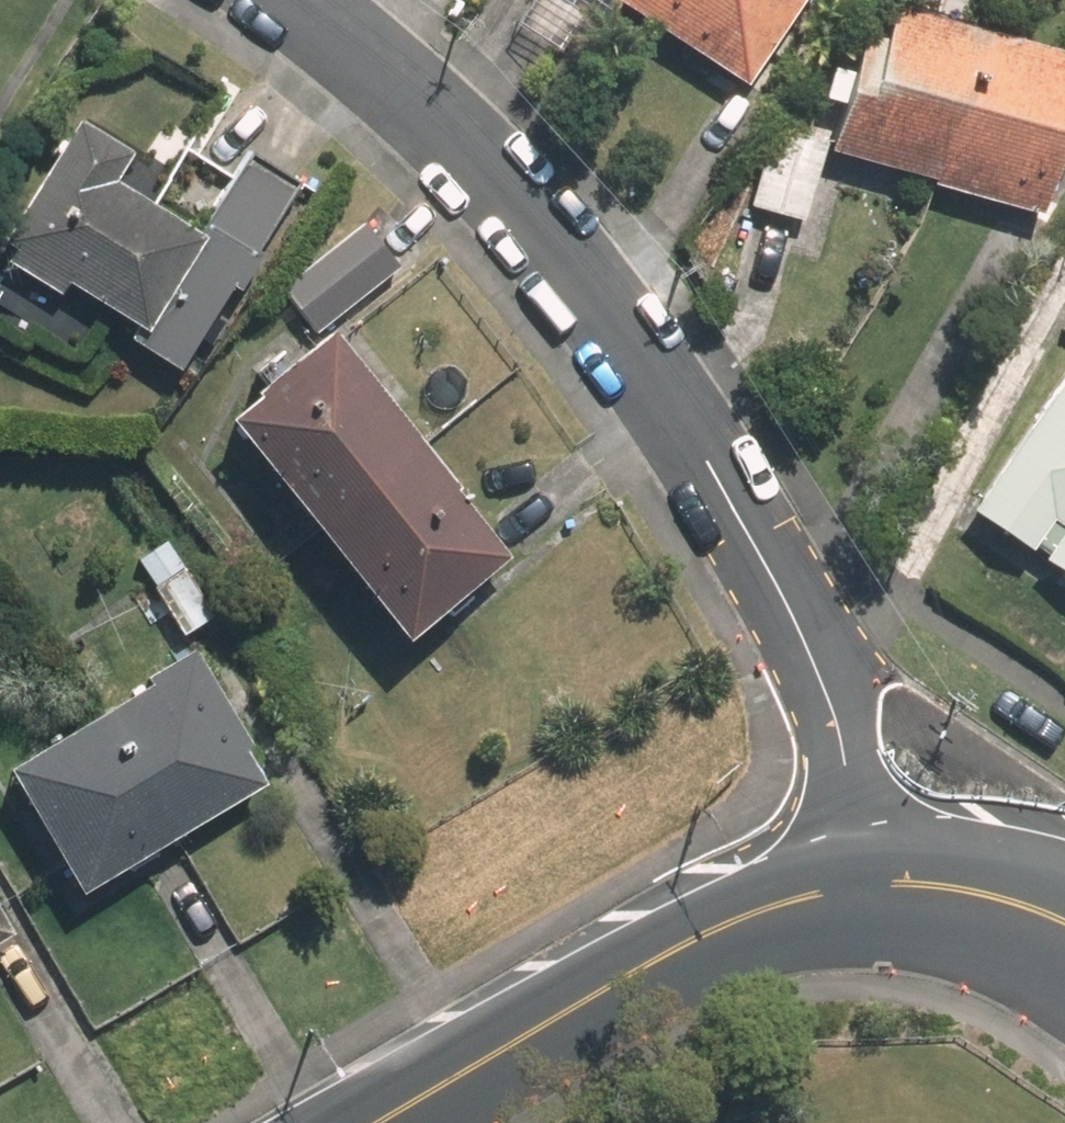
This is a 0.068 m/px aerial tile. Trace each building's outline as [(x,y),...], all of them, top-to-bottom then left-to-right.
[(523,18),(563,44),(577,23),(603,39),(629,0),(534,0),(523,18)] [(663,12),(670,0),(645,0),(663,12)] [(663,12),(759,75),(808,0),(670,0),(663,12)] [(835,143),(944,173),(942,178),(1058,210),(1064,185),(1064,35),(938,0),(904,0),(896,29),(869,21),(837,134),(835,143)] [(193,368),(313,179),(262,147),(211,227),(131,177),(149,149),(94,114),(18,233),(26,239),(16,256),(69,290),(77,278),(147,323),(140,334),(193,368)] [(837,134),(782,119),(759,200),(814,215),(835,143),(837,134)] [(410,266),(375,220),(288,286),(324,332),(410,266)] [(248,413),(335,521),(434,442),(346,334),(248,413)] [(981,501),(1041,542),(1045,536),(1058,544),(1054,551),(1064,558),(1064,380),(981,501)] [(525,555),(434,442),(335,521),(427,634),(525,555)] [(174,538),(145,555),(191,632),(221,614),(174,538)] [(156,685),(120,706),(194,831),(281,780),(202,648),(152,678),(156,685)] [(98,888),(194,831),(120,706),(23,763),(98,888)] [(25,932),(0,891),(0,947),(25,932)]
